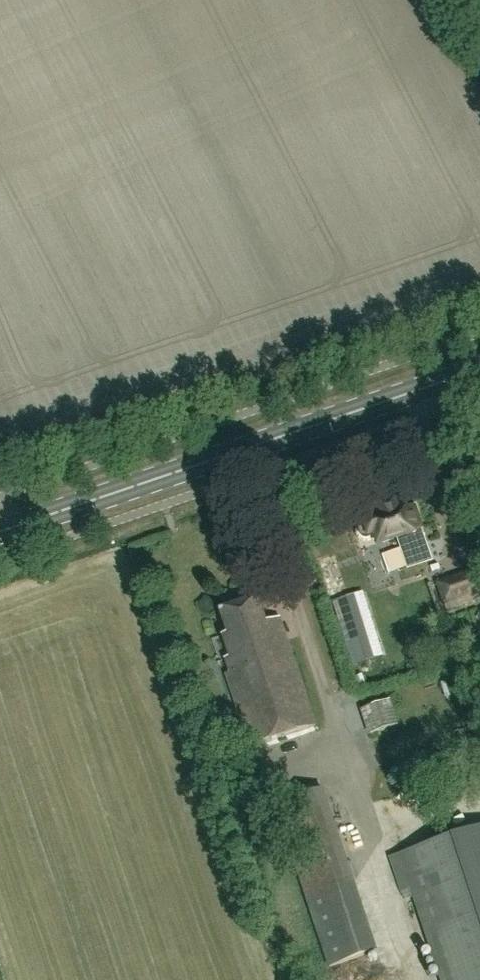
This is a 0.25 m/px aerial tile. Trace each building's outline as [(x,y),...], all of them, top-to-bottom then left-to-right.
[(397,537),(405,560),(408,568),(431,560),(420,528),(413,507),(397,512),(394,502),(375,508),(377,512),(363,517),(366,525),(362,527),(359,530),(358,533),(360,536),(363,539),(367,539),(370,538),(376,536),(379,543),(397,537)] [(438,583),(446,608),(479,597),(479,573),(479,570),(438,583)] [(250,748),(315,725),(278,618),(265,622),(257,599),(219,612),(226,634),(221,636),(229,658),(224,659),(228,673),(225,674),(250,748)] [(371,733),(395,725),(387,702),(364,710),(371,733)] [(334,795),(325,798),(323,791),(321,791),(321,790),(277,805),(331,967),(376,952),(329,810),(338,806),(334,795)] [(392,858),(404,893),(412,890),(442,979),(479,979),(479,829),(392,858)]
